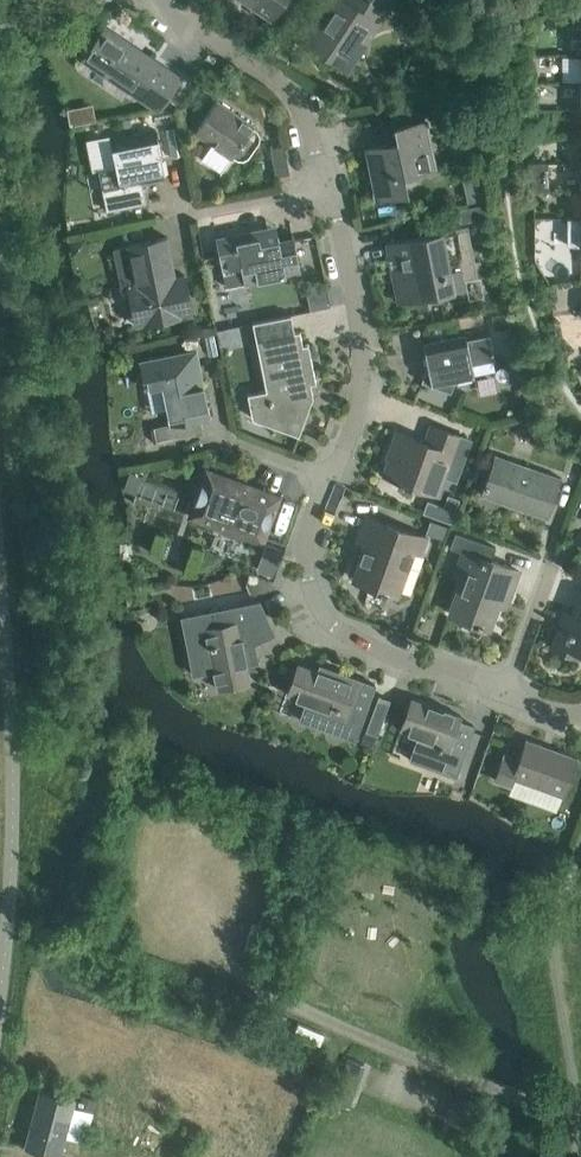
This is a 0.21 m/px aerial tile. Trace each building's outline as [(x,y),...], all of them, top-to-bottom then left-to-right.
[(278,10),(284,0),(262,0),(278,10)] [(304,38),(339,61),(358,33),(368,39),(394,0),(329,0),(304,38)] [(105,27),(84,59),(159,110),(181,78),(105,27)] [(202,82),(190,99),(202,107),(214,90),(202,82)] [(178,89),(171,100),(181,107),(189,96),(178,89)] [(253,126),(254,125),(216,99),(195,130),(232,156),(234,154),(239,158),(245,158),(251,156),(261,140),(261,135),(258,130),(253,126)] [(398,142),(368,148),(377,197),(408,191),(404,174),(435,168),(425,121),(395,127),(398,142)] [(178,127),(167,129),(172,156),(183,154),(178,127)] [(107,210),(146,202),(142,183),(166,178),(156,130),(111,138),(116,167),(99,170),(107,210)] [(270,148),(276,176),(290,173),(284,145),(270,148)] [(549,163),(533,163),(533,190),(549,190),(549,163)] [(488,203),(473,206),(476,220),(490,217),(488,203)] [(468,225),(387,242),(398,302),(466,289),(463,274),(477,272),(468,225)] [(220,257),(226,286),(301,271),(294,236),(266,242),(263,227),(218,236),(216,227),(198,230),(204,260),(220,257)] [(83,252),(87,247),(85,237),(71,240),(74,253),(83,252)] [(137,324),(193,313),(185,274),(175,276),(167,237),(128,245),(128,246),(115,249),(123,288),(129,286),(137,324)] [(506,312),(491,315),(494,329),(509,326),(506,312)] [(291,314),(253,322),(266,390),(248,394),(253,418),(299,435),(312,396),(310,383),(315,381),(308,343),(302,344),(300,331),(294,332),(291,314)] [(243,324),(217,329),(222,357),(235,355),(234,350),(238,344),(247,342),(243,324)] [(472,364),(495,359),(490,335),(467,339),(466,335),(424,343),(428,364),(421,381),(451,392),(455,380),(474,376),(472,364)] [(159,441),(205,431),(202,417),(211,415),(197,350),(142,361),(147,386),(165,382),(173,422),(156,426),(159,441)] [(388,457),(390,458),(384,475),(437,494),(443,479),(453,483),(470,439),(430,425),(424,441),(398,431),(388,457)] [(480,494),(548,517),(562,478),(495,454),(480,494)] [(278,496),(207,470),(191,515),(262,541),(278,496)] [(130,471),(124,489),(136,494),(142,476),(130,471)] [(423,512),(451,523),(460,498),(448,494),(444,505),(428,500),(423,512)] [(413,551),(422,554),(428,537),(385,522),(385,523),(367,516),(361,532),(369,535),(354,576),(360,579),(359,582),(397,595),(413,551)] [(448,526),(432,520),(428,532),(444,538),(448,526)] [(450,613),(489,628),(501,597),(508,599),(519,571),(490,560),(495,547),(455,532),(450,545),(471,553),(450,613)] [(266,543),(257,570),(272,576),(282,549),(266,543)] [(580,592),(567,627),(560,625),(552,647),(580,658),(580,654),(580,592)] [(275,635),(259,601),(182,615),(193,674),(214,670),(218,688),(250,682),(246,664),(258,661),(254,645),(275,635)] [(328,668),(326,673),(298,663),(287,693),(306,700),(299,719),(356,739),(376,684),(328,668)] [(418,734),(409,758),(456,775),(474,725),(460,720),(461,716),(411,697),(400,728),(418,734)] [(365,730),(361,742),(373,747),(377,735),(366,731),(365,730)] [(505,753),(495,780),(560,803),(563,794),(577,757),(526,739),(519,758),(505,753)] [(348,1057),(344,1069),(360,1075),(364,1063),(348,1057)] [(336,1089),(332,1100),(349,1106),(353,1095),(336,1089)] [(26,1147),(60,1156),(75,1099),(41,1090),(26,1147)] [(79,1095),(77,1104),(79,1109),(92,1112),(96,1109),(98,1100),(79,1095)]
